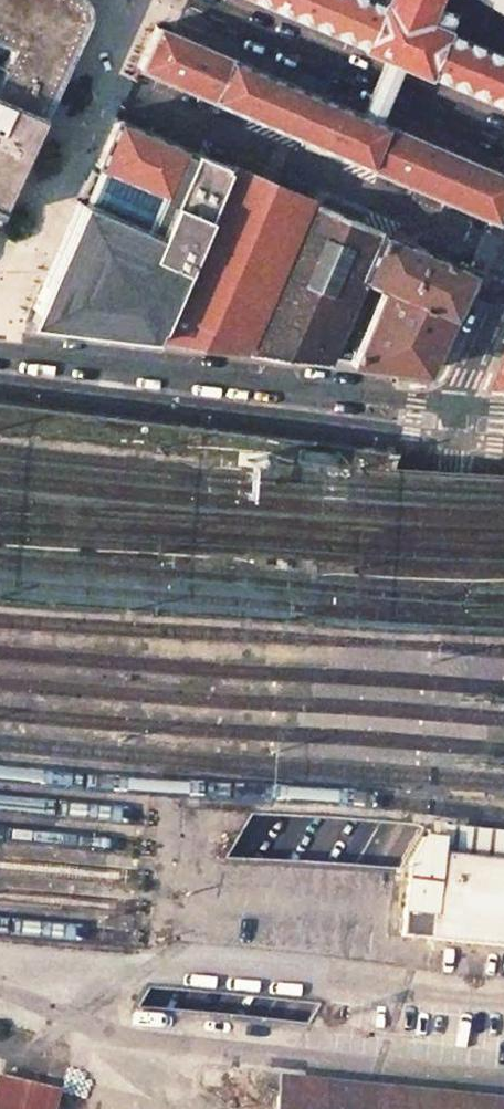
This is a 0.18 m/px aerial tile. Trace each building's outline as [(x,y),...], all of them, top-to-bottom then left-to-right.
[(39,113),(78,29),(82,20),(75,0),(0,0),(0,96),(39,113)] [(357,40),(374,0),(264,0),(357,40)] [(357,40),(356,42),(385,54),(400,61),(420,69),(420,68),(503,103),(503,55),(438,26),(446,8),(427,0),(374,0),(357,40)] [(503,19),(503,0),(469,0),(503,19)] [(155,25),(136,67),(494,220),(503,198),(503,175),(374,119),(358,112),(155,25)] [(371,84),(358,112),(374,119),(387,91),(400,61),(385,54),(371,84)] [(39,113),(0,96),(0,205),(17,165),(39,113)] [(118,334),(153,338),(225,166),(220,164),(222,160),(199,150),(197,155),(181,148),(182,145),(114,116),(95,160),(94,160),(92,164),(102,168),(94,185),(85,206),(75,202),(40,279),(41,279),(30,304),(82,329),(84,324),(118,332),(118,334)] [(153,338),(330,360),(364,279),(359,277),(379,229),(226,162),(225,166),(153,338)] [(471,269),(379,229),(359,277),(364,279),(379,285),(347,363),(424,372),(471,269)] [(407,864),(400,937),(503,946),(503,847),(421,839),(407,864)] [(0,1077),(0,1108),(53,1108),(58,1091),(0,1077)] [(274,1108),(464,1108),(275,1090),(274,1108)]
